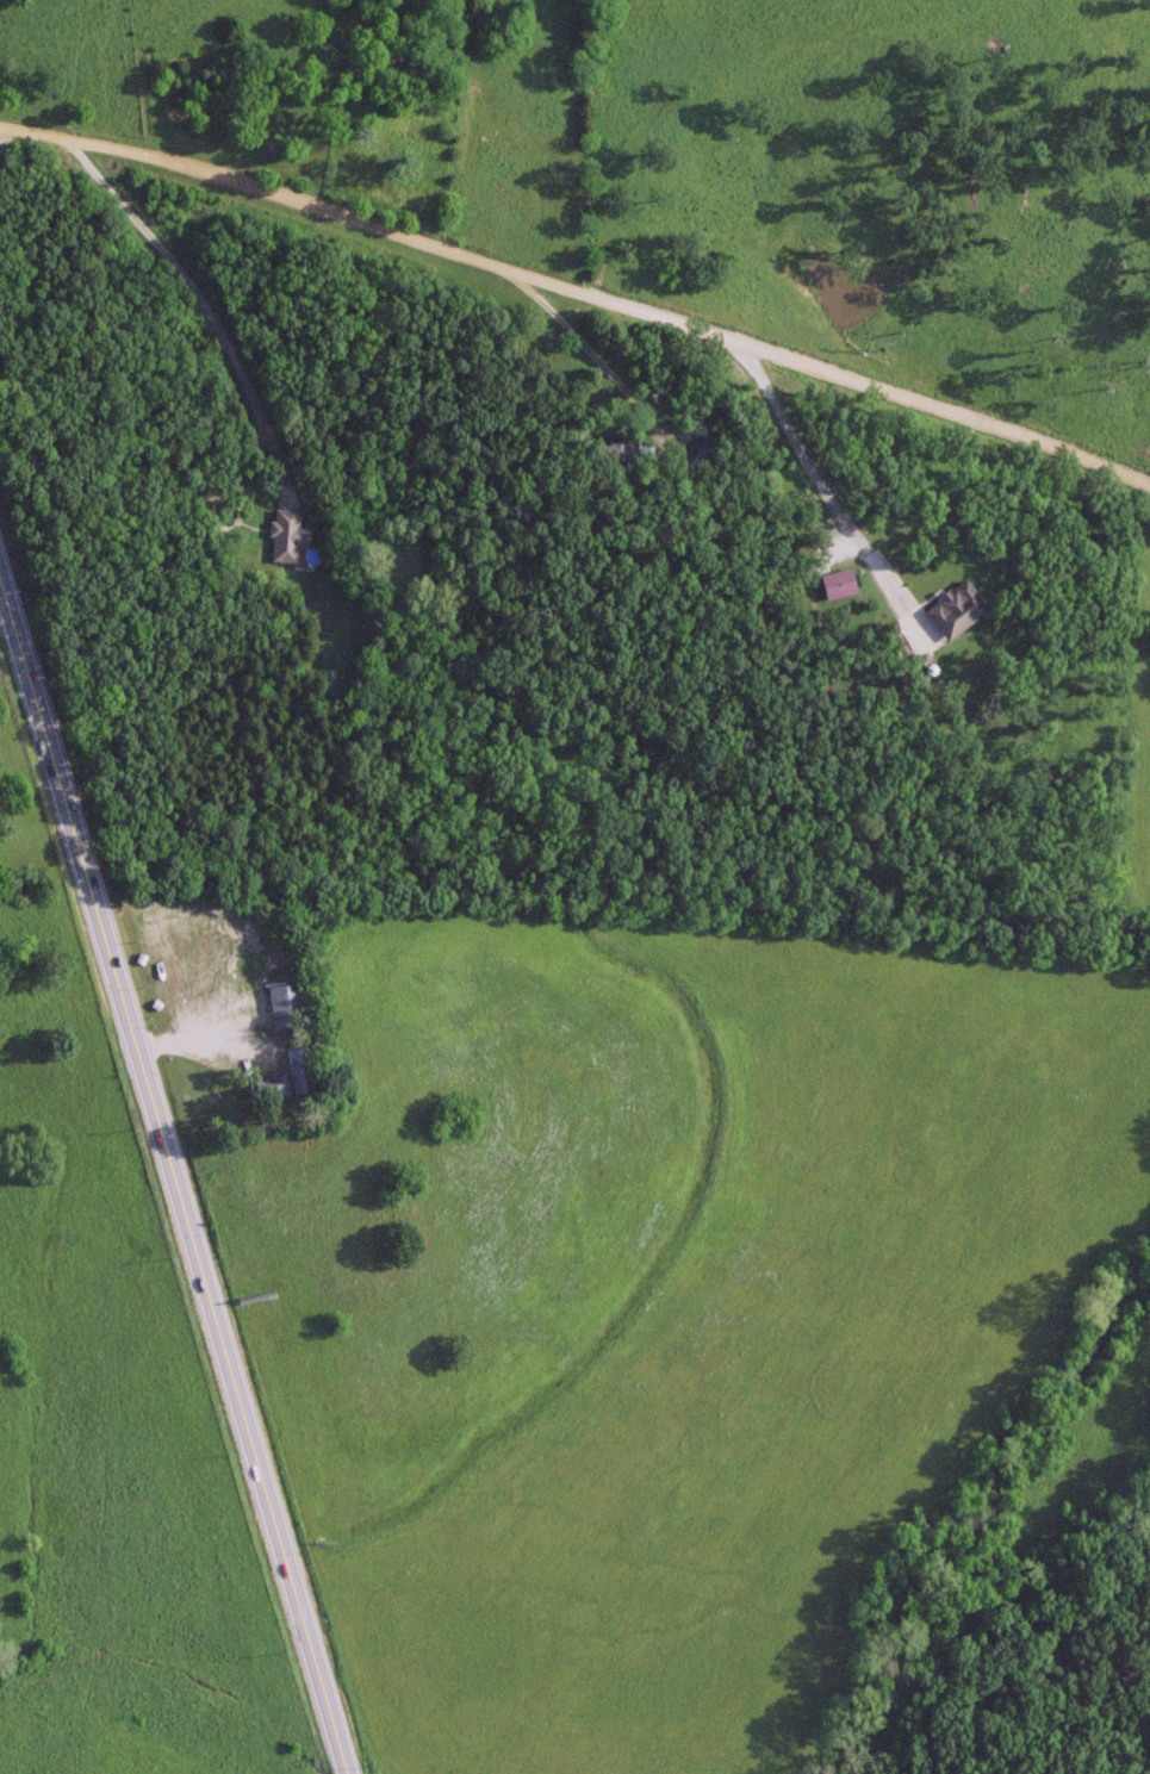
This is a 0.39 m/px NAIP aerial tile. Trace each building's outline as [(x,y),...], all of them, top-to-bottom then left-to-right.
[(302,119),(303,110),(279,108),(279,117),(302,119)] [(648,441),(592,440),(592,459),(648,460),(648,441)] [(295,508),(269,508),(267,560),(291,561),(291,546),(304,546),(304,525),(295,524),(295,508)] [(853,591),(846,566),(816,573),(823,599),(853,591)] [(986,610),(965,578),(921,607),(942,639),(986,610)] [(300,1022),(297,981),(264,984),(267,1025),(300,1022)] [(307,1091),(302,1046),(283,1048),(288,1093),(307,1091)] [(283,1090),(278,1071),(244,1080),(248,1099),(283,1090)] [(236,1295),(238,1302),(268,1296),(267,1289),(236,1295)]
